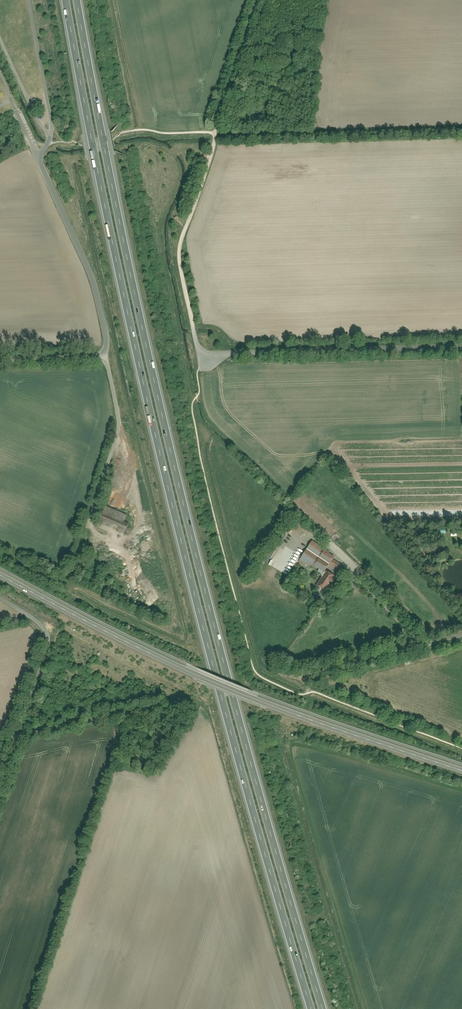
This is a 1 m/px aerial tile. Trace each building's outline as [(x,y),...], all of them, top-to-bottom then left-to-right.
[(124,531),(128,522),(123,520),(125,515),(104,506),(98,520),(124,531)] [(323,547),(313,540),(307,549),(317,556),(323,547)] [(323,547),(317,556),(329,564),(333,559),(335,555),(323,547)] [(317,556),(307,549),(298,561),(304,566),(307,562),(311,565),(312,564),(317,556)] [(317,556),(312,564),(324,572),(329,564),(317,556)] [(338,570),(341,565),(333,559),(329,564),(338,570)] [(326,571),(317,585),(325,590),(329,584),(331,585),(336,578),(326,571)]
